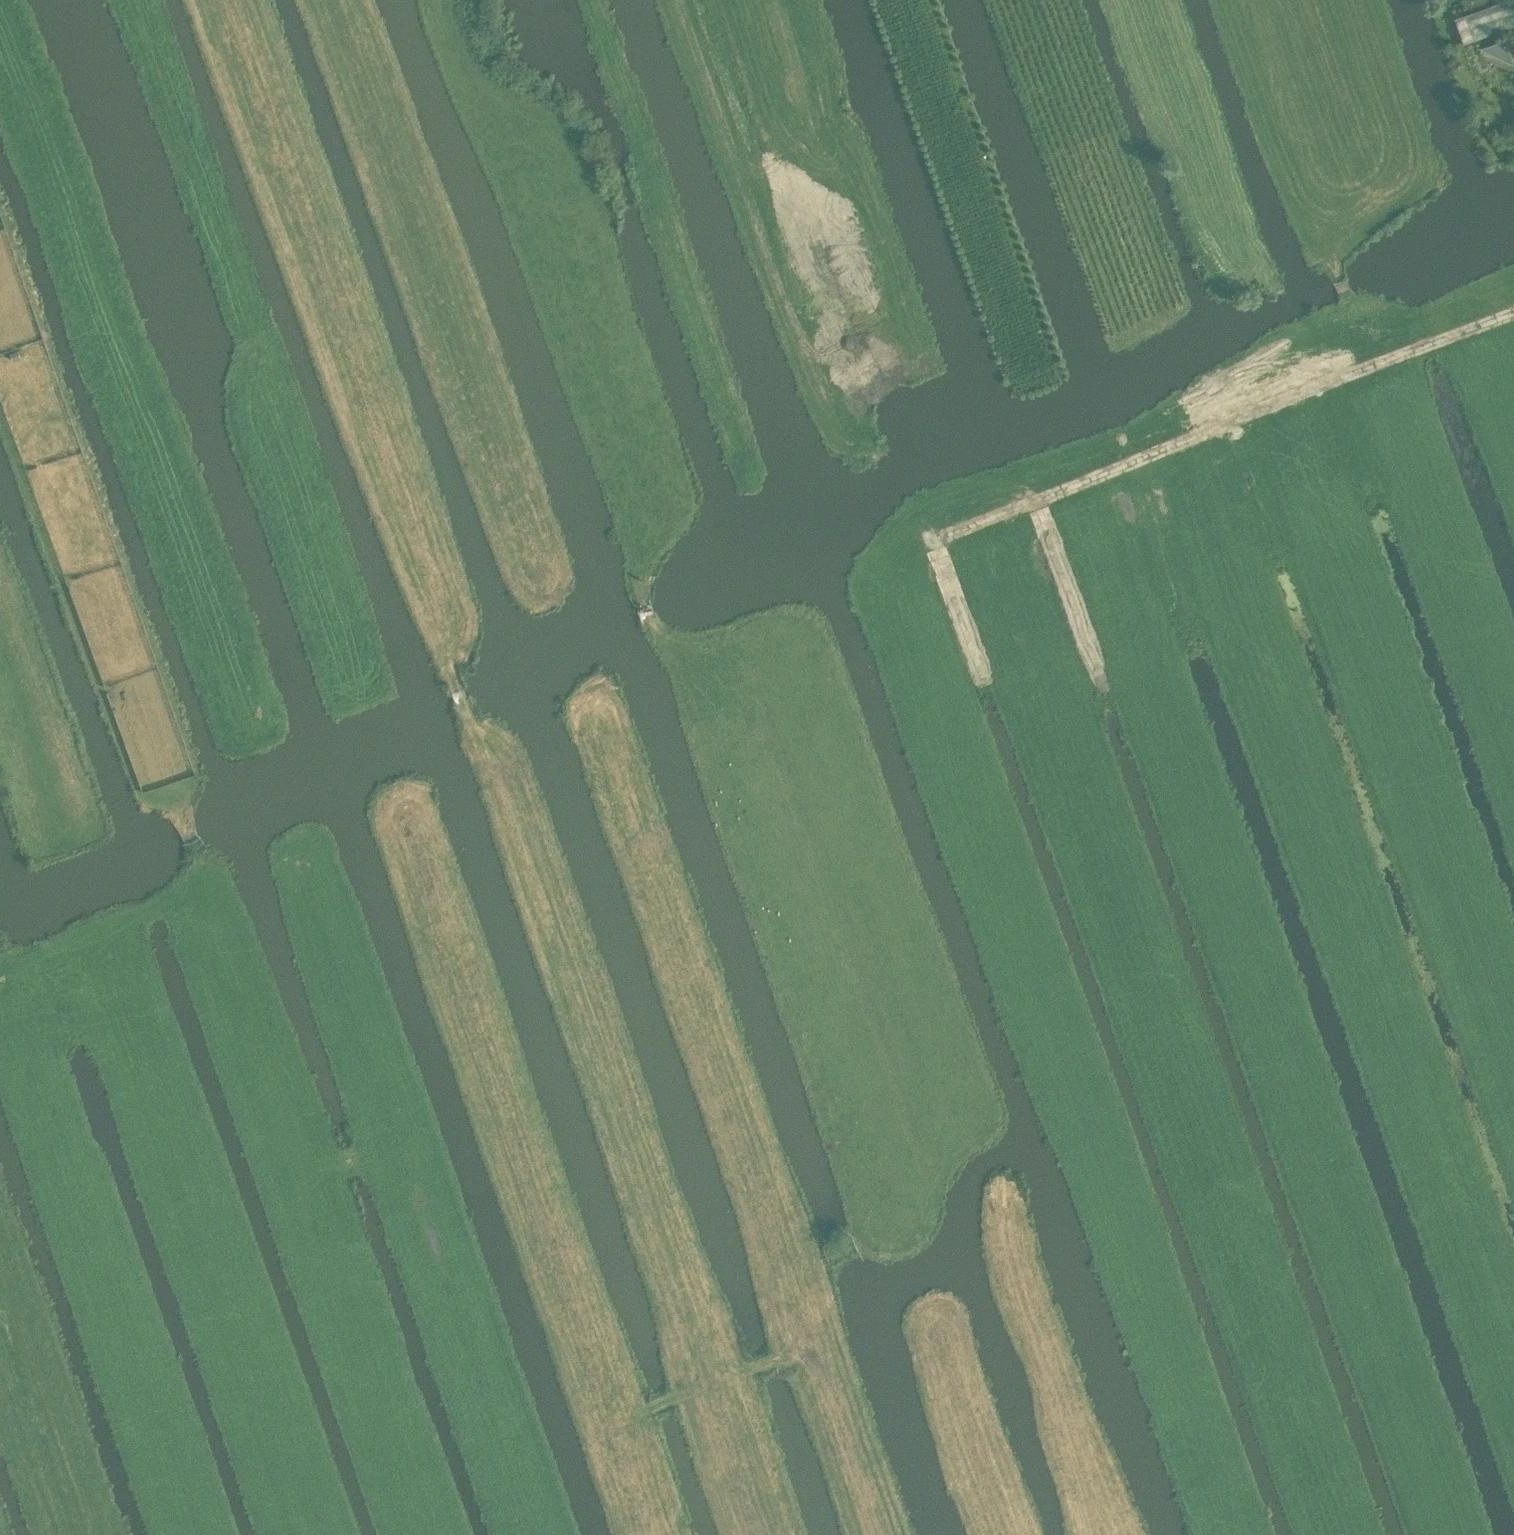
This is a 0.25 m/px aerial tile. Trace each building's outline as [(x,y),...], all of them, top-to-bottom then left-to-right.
[(1505,38),(1479,47),(1513,63),(1505,38)]
